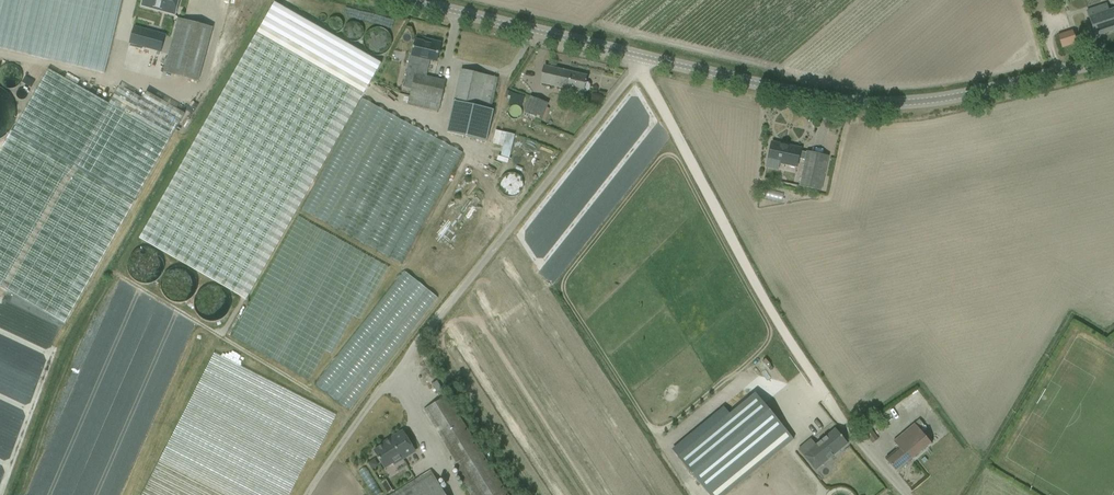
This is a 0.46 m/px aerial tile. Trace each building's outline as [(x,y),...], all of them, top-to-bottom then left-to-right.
[(104,74),(121,0),(0,0),(0,49),(104,74)] [(178,5),(179,0),(143,0),(142,6),(152,9),(175,15),(178,5)] [(362,98),(381,64),(274,3),(139,239),(246,300),(362,98)] [(1109,11),(1107,4),(1087,11),(1095,37),(1113,30),(1113,9),(1109,11)] [(198,82),(210,38),(213,28),(179,19),(164,73),(198,82)] [(355,24),(353,35),(366,37),(368,27),(355,24)] [(165,35),(133,27),(129,43),(161,52),(165,35)] [(374,31),(375,54),(399,54),(399,37),(389,38),(389,31),(374,31)] [(1072,31),(1058,35),(1062,48),(1077,43),(1072,31)] [(426,77),(430,60),(437,62),(441,43),(431,41),(431,43),(416,40),(414,47),(413,47),(413,49),(412,55),(410,55),(408,65),(417,67),(415,75),(426,77)] [(590,86),(589,84),(588,83),(586,82),(587,76),(545,66),(541,83),(583,93),(583,92),(585,92),(587,92),(589,90),(590,88),(590,86)] [(135,200),(170,139),(184,114),(146,94),(143,99),(120,86),(113,98),(111,97),(108,101),(110,102),(109,104),(49,69),(43,79),(14,131),(0,154),(0,287),(65,324),(135,200)] [(497,78),(487,76),(461,70),(454,101),(491,109),(497,78)] [(439,110),(445,82),(426,77),(415,75),(409,103),(439,110)] [(534,122),(540,124),(548,103),(531,97),(524,113),(536,118),(534,122)] [(494,110),(491,109),(454,101),(447,133),(487,142),(494,110)] [(496,130),(493,143),(512,148),(515,135),(496,130)] [(769,153),(768,160),(780,163),(797,167),(799,159),(805,160),(800,186),(821,191),(826,167),(828,157),(807,152),(807,153),(800,151),(801,149),(772,142),(769,153)] [(360,319),(388,267),(297,215),(230,335),(308,380),(325,350),(332,354),(353,315),(360,319)] [(678,457),(709,494),(727,494),(794,439),(755,393),(678,457)] [(452,405),(446,396),(424,410),(430,419),(457,463),(453,465),(458,473),(457,474),(470,494),(508,494),(452,405)] [(897,473),(906,466),(932,445),(920,430),(924,426),(919,421),(915,424),(914,424),(902,435),(893,442),(897,445),(895,447),(897,450),(886,460),(897,473)] [(870,429),(865,433),(866,434),(873,444),(878,440),(870,429)] [(799,450),(816,470),(839,451),(847,444),(835,430),(816,446),(811,440),(800,450),(799,450)] [(374,451),(385,469),(393,464),(394,465),(415,452),(403,431),(391,439),(392,441),(374,451)] [(437,480),(431,471),(392,494),(446,494),(437,480)]
